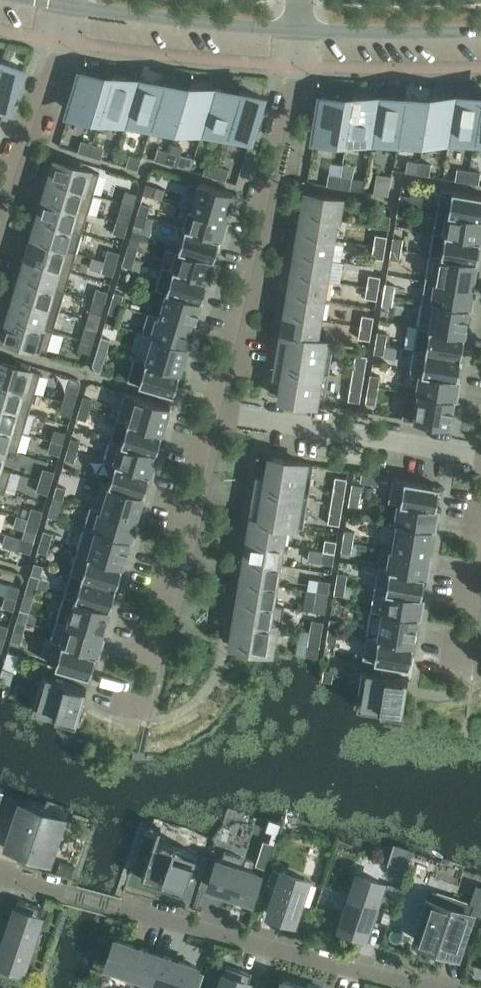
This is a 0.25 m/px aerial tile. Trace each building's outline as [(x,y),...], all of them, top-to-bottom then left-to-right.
[(0,63),(1,63),(0,65),(0,103),(8,106),(24,69),(2,59),(0,63)] [(81,71),(69,110),(101,119),(102,115),(101,115),(112,80),(111,80),(81,71)] [(126,122),(127,118),(137,83),(137,82),(112,75),(111,80),(112,80),(101,115),(102,115),(126,122)] [(152,125),(153,121),(152,121),(163,86),(162,85),(138,78),(137,82),(137,83),(127,118),(152,125)] [(177,128),(178,124),(188,89),(187,88),(163,81),(162,85),(163,86),(152,121),(153,121),(177,128)] [(203,131),(204,127),(203,127),(214,92),(213,91),(189,84),(187,88),(188,89),(178,124),(203,131)] [(228,134),(229,130),(228,129),(239,94),(238,94),(214,87),(213,91),(214,92),(203,127),(204,127),(228,134)] [(251,136),(263,97),(239,90),(238,94),(239,94),(228,129),(229,130),(251,136)] [(321,95),(315,136),(347,141),(348,137),(347,136),(353,100),(352,100),(321,95)] [(430,95),(429,100),(430,100),(423,136),(424,136),(449,140),(450,136),(449,135),(455,100),(454,99),(430,95)] [(455,95),(454,99),(455,100),(449,135),(450,136),(475,140),(475,135),(480,99),(455,95)] [(353,96),(352,100),(353,100),(347,136),(348,137),(372,141),(373,136),(372,136),(378,100),(353,96)] [(378,96),(378,100),(372,136),(373,136),(398,140),(399,136),(398,136),(404,100),(403,100),(378,96)] [(404,96),(403,100),(404,100),(398,136),(399,136),(424,140),(424,136),(423,136),(430,100),(429,100),(404,96)] [(81,140),(78,152),(89,155),(93,144),(81,140)] [(101,159),(104,147),(93,144),(89,155),(101,159)] [(158,148),(154,160),(166,163),(169,151),(158,148)] [(177,166),(181,155),(169,151),(166,163),(177,166)] [(129,155),(126,166),(138,170),(141,158),(129,155)] [(100,173),(56,160),(49,180),(94,193),(100,173)] [(407,160),(406,172),(417,174),(419,162),(407,160)] [(206,162),(203,174),(214,177),(218,166),(206,162)] [(429,176),(431,164),(419,162),(417,174),(429,176)] [(226,181),(229,169),(218,166),(214,177),(226,181)] [(457,168),(455,180),(467,182),(469,170),(457,168)] [(479,184),(480,172),(469,170),(467,182),(479,184)] [(329,173),(327,185),(338,187),(340,175),(329,173)] [(392,175),(377,173),(374,193),(388,195),(392,175)] [(350,189),(352,177),(340,175),(338,187),(350,189)] [(44,200),(88,213),(94,193),(49,180),(44,200)] [(234,192),(199,182),(191,208),(226,218),(234,192)] [(146,183),(143,194),(153,197),(156,186),(146,183)] [(156,186),(153,197),(162,199),(165,189),(156,186)] [(134,205),(137,194),(125,190),(122,202),(134,205)] [(452,190),(448,213),(480,219),(480,195),(452,190)] [(341,198),(306,192),(302,213),(338,219),(341,198)] [(410,196),(400,194),(398,205),(408,207),(410,196)] [(72,230),(82,233),(88,213),(44,200),(38,219),(72,230)] [(150,206),(140,203),(137,213),(147,216),(150,206)] [(397,216),(406,217),(408,207),(398,205),(397,216)] [(226,218),(191,208),(185,228),(220,238),(226,218)] [(131,213),(120,210),(116,221),(128,225),(131,213)] [(134,224),(144,227),(147,216),(137,213),(134,224)] [(338,219),(302,213),(299,234),(335,239),(338,219)] [(448,213),(445,233),(480,239),(480,237),(480,219),(448,213)] [(389,228),(391,216),(379,214),(377,226),(389,228)] [(38,219),(32,239),(76,252),(82,233),(72,230),(38,219)] [(113,233),(125,236),(128,225),(116,221),(113,233)] [(220,238),(185,228),(179,250),(213,260),(220,238)] [(433,231),(430,253),(442,255),(441,256),(477,262),(480,239),(445,233),(433,231)] [(335,239),(299,234),(296,254),(331,259),(335,239)] [(387,236),(375,234),(374,246),(385,248),(387,236)] [(403,239),(393,237),(391,248),(401,249),(403,239)] [(70,272),(76,252),(32,239),(26,259),(70,272)] [(138,247),(128,244),(125,255),(135,258),(138,247)] [(372,258),(383,259),(385,248),(374,246),(372,258)] [(389,258),(399,260),(401,249),(391,248),(389,258)] [(120,253),(108,249),(105,261),(116,264),(120,253)] [(213,260),(179,250),(173,268),(173,269),(208,279),(213,260)] [(441,255),(430,253),(425,280),(473,288),(477,262),(441,256),(441,255)] [(331,259),(296,254),(292,274),(328,280),(331,259)] [(122,265),(132,268),(135,258),(125,255),(122,265)] [(20,278),(64,291),(70,272),(26,259),(20,278)] [(101,272),(113,275),(116,264),(105,261),(101,272)] [(155,288),(166,292),(167,291),(201,301),(208,279),(173,269),(173,268),(162,265),(155,288)] [(328,280),(292,274),(289,294),(325,300),(328,280)] [(381,276),(369,275),(367,286),(379,288),(381,276)] [(15,298),(59,311),(64,291),(20,278),(15,298)] [(473,288),(425,280),(422,300),(469,308),(473,288)] [(395,285),(385,283),(384,294),(394,295),(395,285)] [(365,298),(377,300),(379,288),(367,286),(365,298)] [(108,292),(97,288),(93,300),(105,303),(108,292)] [(166,292),(159,315),(159,316),(194,326),(201,301),(167,291),(166,292)] [(124,294),(114,292),(111,302),(121,305),(124,294)] [(325,300),(289,294),(286,314),(321,320),(325,300)] [(382,304),(392,306),(394,295),(384,294),(382,304)] [(9,317),(53,330),(59,311),(15,298),(9,317)] [(90,311),(101,314),(105,303),(93,300),(90,311)] [(422,300),(418,326),(465,334),(469,308),(422,300)] [(108,312),(118,315),(121,305),(111,302),(108,312)] [(159,315),(148,312),(142,333),(153,336),(188,346),(194,326),(159,316),(159,315)] [(282,335),(290,336),(290,335),(318,340),(318,339),(321,320),(286,314),(282,335)] [(374,317),(362,315),(360,326),(372,328),(374,317)] [(3,338),(47,351),(53,330),(9,317),(3,338)] [(358,338),(370,340),(372,328),(360,326),(358,338)] [(418,326),(414,349),(461,356),(465,334),(418,326)] [(97,331),(85,327),(82,339),(93,342),(97,331)] [(387,333),(377,332),(376,342),(385,344),(387,333)] [(280,398),(324,405),(334,342),(318,339),(318,340),(290,335),(290,336),(280,398)] [(110,339),(101,336),(98,347),(107,350),(110,339)] [(188,346),(153,336),(146,361),(180,371),(188,346)] [(78,350),(90,354),(93,342),(82,339),(78,350)] [(374,353),(384,355),(385,344),(376,342),(374,353)] [(95,357),(93,365),(95,370),(101,372),(104,360),(107,350),(98,347),(95,357)] [(414,349),(410,371),(422,373),(458,379),(461,356),(414,349)] [(367,356),(356,354),(354,366),(365,368),(367,356)] [(134,358),(128,380),(139,384),(174,394),(180,371),(146,361),(134,358)] [(0,360),(0,383),(34,393),(40,372),(0,360)] [(365,368),(354,366),(352,377),(364,379),(365,368)] [(458,379),(422,373),(419,393),(454,399),(458,379)] [(380,376),(370,374),(368,385),(378,387),(380,376)] [(364,379),(352,377),(350,389),(362,391),(364,379)] [(29,412),(34,393),(0,383),(0,404),(29,412)] [(367,396),(377,397),(378,387),(368,385),(367,396)] [(362,391),(350,389),(348,400),(360,402),(362,391)] [(78,393),(66,390),(63,401),(74,405),(78,393)] [(407,391),(402,418),(450,426),(454,399),(419,393),(407,391)] [(170,406),(124,392),(116,419),(128,422),(128,421),(162,432),(170,406)] [(93,400),(83,397),(80,407),(89,410),(93,400)] [(59,413),(71,416),(74,405),(63,401),(59,413)] [(23,432),(29,412),(0,404),(0,425),(23,432)] [(77,417),(86,420),(89,410),(80,407),(77,417)] [(116,419),(110,440),(121,443),(156,453),(162,432),(128,421),(128,422),(116,419)] [(17,452),(23,432),(0,425),(0,446),(7,449),(17,452)] [(66,432),(55,429),(51,440),(63,444),(66,432)] [(80,441),(71,438),(68,448),(77,451),(80,441)] [(48,452),(59,455),(63,444),(51,440),(48,452)] [(110,440),(104,459),(116,463),(150,473),(156,453),(121,443),(110,440)] [(64,459),(74,462),(77,451),(68,448),(64,459)] [(270,457),(260,519),(288,524),(288,525),(303,528),(314,464),(270,457)] [(150,473),(116,463),(109,485),(144,495),(150,473)] [(5,491),(11,470),(2,467),(2,468),(0,468),(0,490),(5,491)] [(55,471),(43,468),(40,479),(51,483),(55,471)] [(347,479),(335,477),(333,488),(345,490),(347,479)] [(440,485),(393,477),(389,502),(400,503),(401,503),(436,509),(440,485)] [(36,491),(48,494),(51,483),(40,479),(36,491)] [(362,485),(352,484),(350,494),(360,496),(362,485)] [(66,488),(57,485),(54,496),(63,499),(66,488)] [(144,495),(109,485),(102,509),(102,510),(136,520),(144,495)] [(363,495),(371,497),(373,488),(364,486),(363,495)] [(345,490),(333,488),(332,500),(343,502),(345,490)] [(349,505),(359,507),(360,496),(350,494),(349,505)] [(50,506),(48,515),(57,518),(60,509),(63,499),(54,496),(50,506)] [(343,502),(332,500),(330,511),(341,513),(343,502)] [(436,509),(401,503),(400,503),(397,523),(433,528),(436,509)] [(102,509),(90,506),(84,526),(130,540),(136,520),(102,510),(102,509)] [(43,511),(31,507),(28,518),(40,522),(43,511)] [(341,513),(330,511),(328,523),(340,525),(341,513)] [(260,519),(252,517),(249,538),(284,544),(288,525),(288,524),(260,519)] [(25,530),(36,533),(40,522),(28,518),(25,530)] [(433,528),(397,523),(393,549),(428,555),(433,528)] [(130,540),(84,526),(77,551),(123,565),(130,540)] [(53,533),(43,530),(40,540),(50,543),(53,533)] [(354,532),(345,530),(343,541),(353,542),(354,532)] [(30,553),(34,541),(22,538),(19,550),(30,553)] [(245,558),(281,564),(284,544),(249,538),(245,558)] [(337,541),(325,539),(323,551),(335,553),(337,541)] [(37,551),(47,554),(50,543),(40,540),(37,551)] [(341,551),(351,553),(353,542),(343,541),(341,551)] [(428,555),(393,549),(390,568),(390,569),(425,575),(428,555)] [(70,574),(82,577),(116,587),(123,565),(77,551),(70,574)] [(321,562),(333,564),(335,553),(323,551),(321,562)] [(242,579),(278,584),(281,564),(245,558),(242,579)] [(390,568),(378,566),(374,589),(421,597),(425,575),(390,569),(390,568)] [(347,574),(338,572),(336,583),(346,585),(347,574)] [(40,577),(30,574),(27,584),(37,587),(40,577)] [(70,574),(64,595),(75,598),(110,609),(116,587),(82,577),(70,574)] [(239,599),(274,605),(274,604),(278,584),(242,579),(239,599)] [(330,581),(318,579),(316,591),(328,593),(330,581)] [(334,594),(344,595),(346,585),(336,583),(334,594)] [(20,587),(9,584),(5,595),(17,598),(20,587)] [(24,595),(34,598),(37,587),(27,584),(24,595)] [(374,589),(371,610),(383,611),(418,617),(421,597),(374,589)] [(314,603),(326,605),(328,593),(316,591),(314,603)] [(2,606),(14,610),(17,598),(5,595),(2,606)] [(64,595),(57,620),(68,623),(68,624),(102,634),(110,609),(75,598),(64,595)] [(276,626),(281,627),(284,605),(274,604),(274,605),(239,599),(235,619),(276,625),(276,626)] [(371,610),(366,636),(414,643),(418,617),(383,611),(371,610)] [(27,622),(17,619),(14,629),(24,632),(27,622)] [(271,651),(276,626),(276,625),(235,619),(231,644),(271,651)] [(340,620),(330,619),(328,629),(338,631),(340,620)] [(50,641),(62,644),(62,643),(96,654),(102,634),(68,624),(68,623),(57,620),(50,641)] [(323,622),(312,620),(310,631),(322,633),(323,622)] [(0,624),(0,636),(5,638),(9,626),(0,624)] [(11,640),(20,642),(24,632),(14,629),(11,640)] [(326,640),(336,642),(338,631),(328,629),(326,640)] [(307,645),(306,656),(317,658),(319,647),(322,633),(310,631),(307,645)] [(363,659),(410,667),(414,643),(366,636),(363,659)] [(55,666),(90,676),(96,654),(62,643),(62,644),(55,666)] [(3,667),(0,676),(0,680),(10,683),(14,671),(5,668),(3,667)] [(324,669),(322,680),(332,681),(334,671),(324,669)] [(362,671),(356,707),(381,711),(387,675),(362,671)] [(42,675),(32,709),(56,716),(66,682),(42,675)] [(402,714),(408,679),(387,675),(381,711),(402,714)] [(76,722),(86,688),(66,682),(56,716),(76,722)] [(7,793),(3,805),(18,810),(22,798),(7,793)] [(49,859),(63,819),(21,805),(6,849),(29,856),(30,853),(49,859)] [(223,823),(213,836),(222,843),(232,830),(223,823)] [(169,888),(167,892),(182,897),(196,853),(157,840),(161,829),(158,828),(141,879),(169,888)] [(263,841),(255,864),(265,867),(268,860),(270,857),(274,844),(263,841)] [(259,874),(241,868),(244,858),(225,852),(221,861),(218,860),(209,886),(250,900),(259,874)] [(272,868),(267,884),(277,887),(282,871),(272,868)] [(294,921),(308,880),(282,871),(277,887),(269,912),(294,921)] [(345,911),(337,934),(362,943),(370,920),(375,921),(380,907),(375,906),(383,882),(358,874),(350,897),(346,896),(341,910),(345,911)] [(383,902),(394,906),(400,887),(390,883),(383,902)] [(416,939),(435,946),(434,949),(456,957),(464,934),(472,937),(479,916),(480,917),(480,885),(476,883),(469,902),(432,890),(416,939)] [(43,908),(18,900),(11,923),(6,921),(1,935),(6,937),(0,955),(0,961),(23,968),(31,945),(35,947),(40,933),(36,931),(43,908)] [(116,940),(107,966),(147,979),(156,953),(116,940)] [(196,967),(156,953),(147,979),(174,987),(189,987),(195,970),(196,967)] [(252,973),(227,965),(219,987),(247,987),(252,973)] [(204,973),(195,970),(189,987),(199,987),(204,973)]
